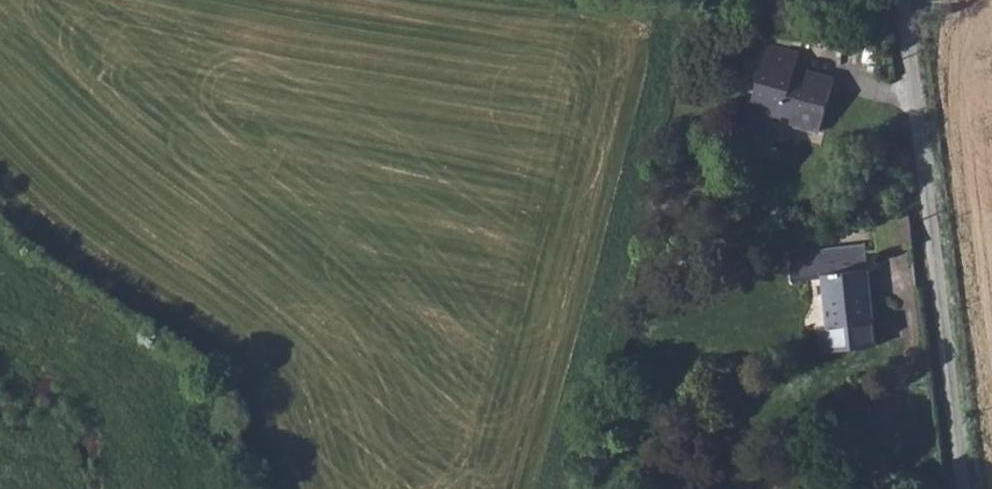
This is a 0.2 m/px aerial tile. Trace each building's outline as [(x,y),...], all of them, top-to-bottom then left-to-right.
[(806,49),(771,44),(754,110),(786,120),(788,110),(799,113),(796,122),(826,130),(839,75),(804,67),(806,49)] [(835,259),(870,255),(868,243),(832,247),(835,259)] [(793,262),(795,281),(828,277),(835,327),(828,329),(830,350),(882,343),(870,255),(835,259),(832,247),(810,249),(811,260),(793,262)]
